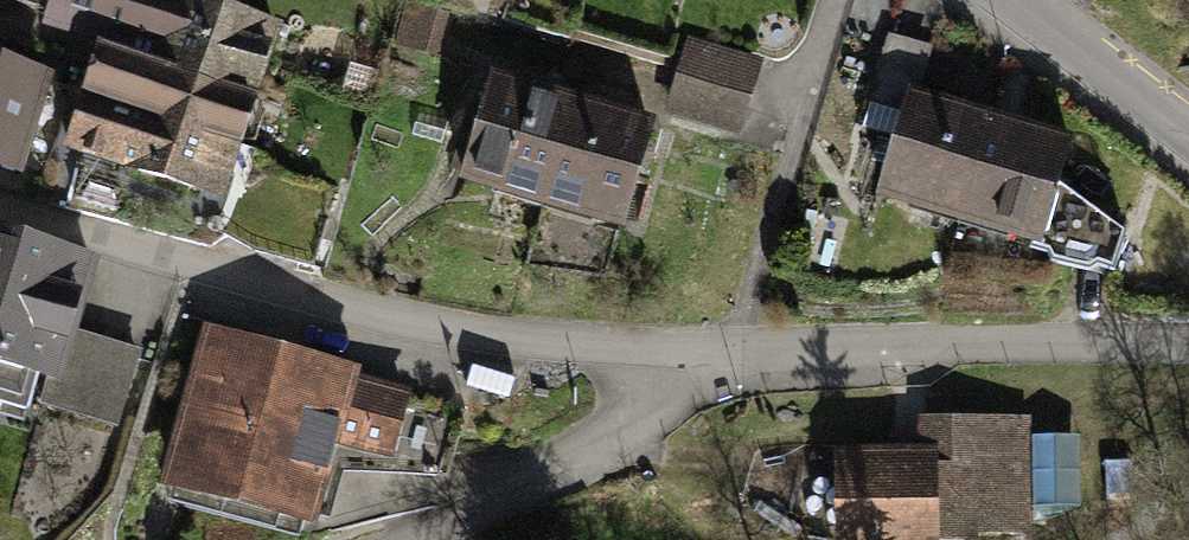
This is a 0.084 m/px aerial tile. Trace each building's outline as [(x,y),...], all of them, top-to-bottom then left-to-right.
[(40,17),(92,33),(258,83),(281,17),(235,0),(22,0),(21,3),(43,9),(40,17)] [(258,83),(92,33),(78,84),(242,136),(258,83)] [(932,43),(887,33),(869,97),(899,104),(870,193),(961,216),(994,106),(919,88),(932,43)] [(763,55),(688,34),(666,108),(741,130),(763,55)] [(19,172),(52,71),(0,52),(0,164),(19,172)] [(568,89),(483,64),(450,173),(537,198),(568,89)] [(242,136),(78,84),(57,143),(223,197),(242,136)] [(651,113),(568,89),(537,198),(622,224),(651,113)] [(1070,128),(994,106),(961,216),(1115,259),(1124,223),(1055,178),(1070,128)] [(20,403),(23,394),(117,427),(142,345),(80,327),(100,253),(0,222),(0,398),(20,403)] [(414,386),(205,323),(164,477),(314,516),(336,433),(395,451),(414,386)] [(832,447),(835,539),(944,539),(943,532),(1036,532),(1032,411),(919,413),(920,441),(832,447)]
